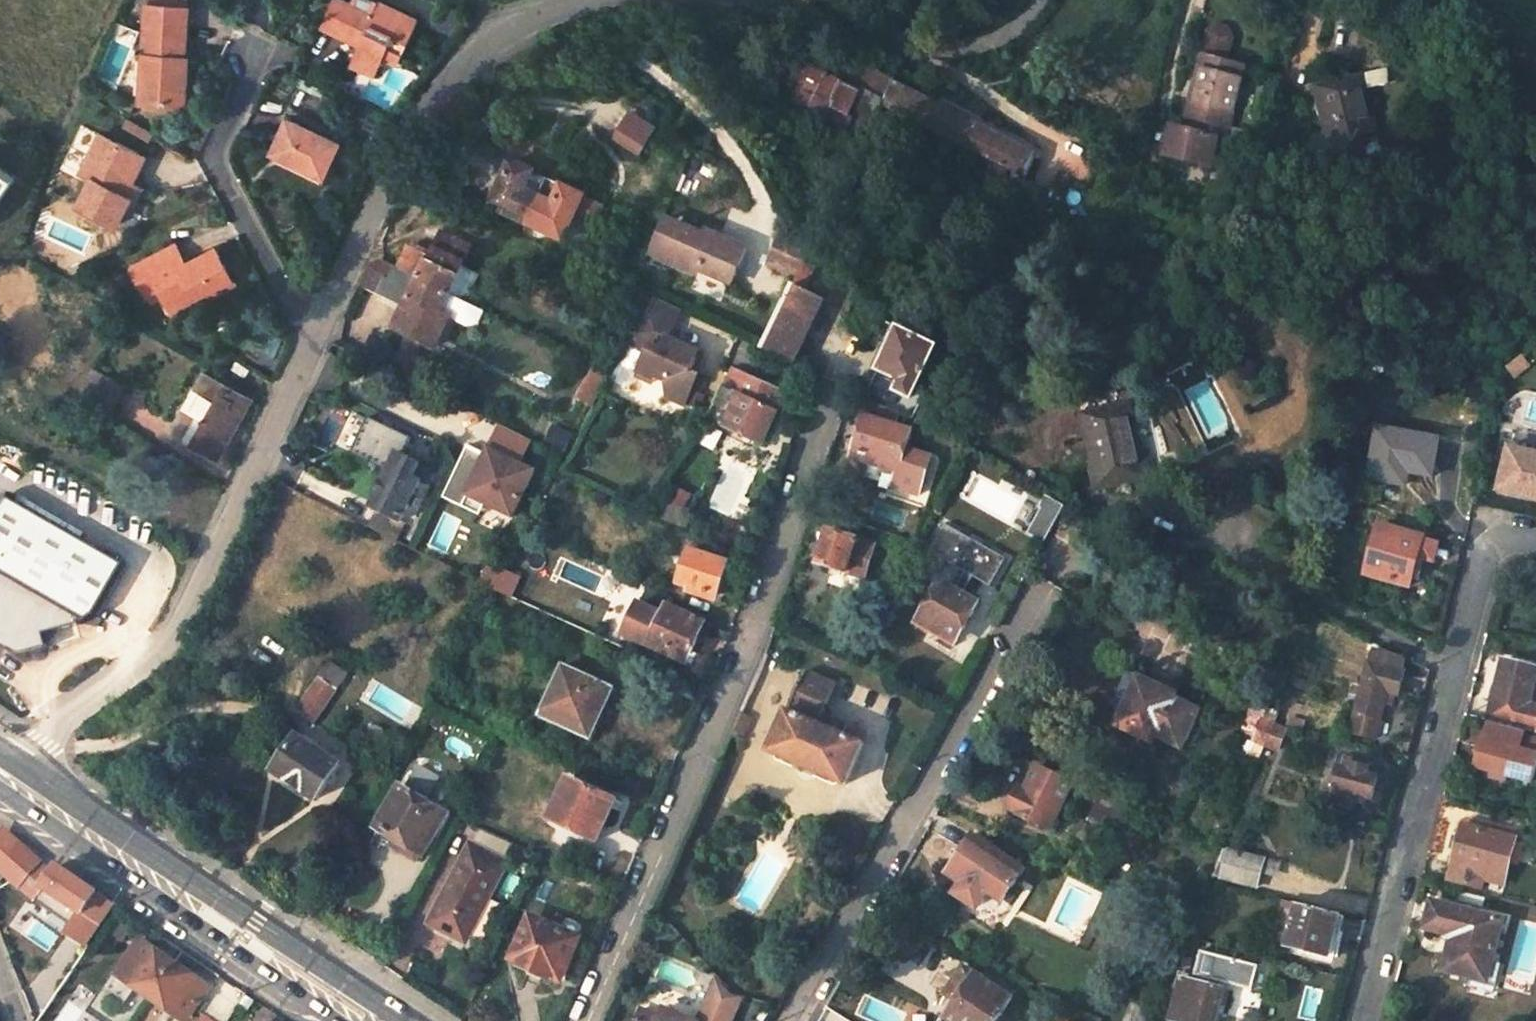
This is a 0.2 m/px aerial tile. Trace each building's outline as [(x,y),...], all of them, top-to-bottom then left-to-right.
[(345,0),(334,0),(322,26),(347,37),(350,31),(363,37),(355,52),(381,64),(384,57),(399,63),(420,19),(379,2),(374,12),(345,0)] [(185,69),(189,8),(147,5),(141,101),(185,104),(187,69),(185,69)] [(1182,111),(1226,122),(1241,60),(1221,55),(1226,37),(1222,30),(1212,27),(1204,31),(1182,111)] [(381,64),(355,52),(350,63),(376,74),(381,64)] [(859,92),(802,64),(795,78),(805,83),(801,90),(815,96),(807,113),(825,121),(825,120),(836,124),(842,113),(847,115),(847,114),(859,92)] [(946,87),(949,81),(935,74),(932,80),(946,87)] [(1373,130),(1362,74),(1314,82),(1322,132),(1316,133),(1310,142),(1314,159),(1322,165),(1332,163),(1333,168),(1374,160),(1379,154),(1377,147),(1372,143),(1359,145),(1357,133),(1373,130)] [(859,92),(847,114),(872,126),(882,106),(890,90),(875,82),(868,96),(859,92)] [(964,123),(892,86),(890,90),(882,106),(953,142),(964,123)] [(641,158),(661,129),(636,111),(615,140),(641,158)] [(1226,122),(1182,111),(1178,123),(1168,121),(1160,151),(1206,163),(1213,133),(1223,135),(1226,122)] [(128,119),(119,137),(145,151),(155,133),(128,119)] [(340,144),(288,119),(272,154),(323,179),(340,144)] [(1025,178),(1035,159),(964,123),(953,142),(1025,178)] [(119,225),(133,198),(126,195),(146,157),(101,134),(93,150),(82,171),(92,177),(78,205),(119,225)] [(84,146),(73,167),(82,171),(93,150),(84,146)] [(538,197),(524,191),(533,172),(512,162),(491,209),(525,225),(538,197)] [(16,180),(0,169),(0,202),(16,180)] [(538,197),(525,225),(563,242),(584,197),(563,187),(553,205),(538,197)] [(696,275),(728,289),(744,254),(705,235),(703,238),(665,220),(647,257),(695,278),(696,275)] [(455,278),(470,248),(440,233),(430,251),(420,246),(417,251),(410,248),(399,270),(447,294),(455,278)] [(804,264),(809,254),(780,240),(765,271),(794,285),(804,264)] [(232,279),(216,249),(184,265),(174,246),(132,268),(139,283),(154,275),(161,288),(175,315),(199,303),(196,298),(232,279)] [(558,257),(568,261),(571,255),(561,251),(558,257)] [(368,265),(359,285),(379,294),(405,306),(394,327),(434,346),(449,316),(440,311),(448,294),(447,294),(399,270),(379,260),(368,265)] [(804,292),(815,270),(804,264),(794,285),(793,286),(804,292)] [(146,296),(161,288),(154,275),(139,283),(146,296)] [(476,308),(483,292),(455,278),(447,294),(448,294),(465,303),(476,308)] [(792,364),(823,302),(804,292),(793,286),(762,350),(792,364)] [(449,316),(457,320),(465,303),(448,294),(440,311),(449,316)] [(665,339),(680,312),(653,299),(627,345),(644,354),(631,378),(645,386),(649,380),(659,385),(659,397),(678,406),(692,378),(685,374),(694,356),(665,339)] [(913,421),(927,394),(917,389),(939,349),(910,334),(911,331),(905,328),(904,331),(901,329),(866,398),(871,400),(900,414),(913,421)] [(109,408),(121,387),(91,370),(79,391),(109,408)] [(766,435),(785,394),(729,370),(707,419),(743,436),(746,426),(766,435)] [(205,373),(196,388),(205,393),(194,411),(206,418),(193,442),(219,457),(252,401),(205,373)] [(866,416),(897,426),(900,414),(871,400),(866,416)] [(1142,476),(1122,403),(1073,416),(1093,490),(1142,476)] [(907,449),(913,431),(897,426),(866,416),(854,450),(882,459),(880,465),(898,471),(900,472),(907,449)] [(1510,449),(1517,420),(1503,416),(1495,446),(1510,449)] [(743,436),(762,444),(766,435),(746,426),(743,436)] [(540,470),(488,449),(484,457),(464,447),(440,502),(478,518),(484,507),(513,520),(540,470)] [(900,472),(898,471),(894,485),(921,493),(932,457),(907,449),(900,472)] [(1535,499),(1535,454),(1529,452),(1528,454),(1510,449),(1499,491),(1535,499)] [(882,459),(854,450),(852,457),(870,462),(880,465),(882,459)] [(413,478),(420,464),(398,453),(371,507),(400,521),(409,504),(414,505),(417,498),(412,496),(419,482),(420,480),(413,478)] [(880,465),(870,462),(866,476),(894,485),(898,471),(880,465)] [(433,489),(441,473),(420,464),(413,478),(420,480),(419,482),(433,489)] [(1031,534),(1045,542),(1066,505),(1047,494),(1041,506),(1046,508),(1051,511),(1046,520),(1041,516),(1031,534)] [(7,498),(0,509),(0,641),(21,654),(49,647),(45,634),(80,625),(83,620),(86,622),(97,615),(125,565),(7,498)] [(1046,520),(1051,511),(1046,508),(1041,516),(1046,520)] [(990,587),(1006,558),(944,525),(929,553),(964,572),(955,590),(940,582),(917,623),(934,633),(937,628),(958,639),(978,603),(963,595),(973,577),(990,587)] [(1366,573),(1410,586),(1417,558),(1432,563),(1437,544),(1422,540),(1423,538),(1378,526),(1366,573)] [(863,579),(874,546),(829,532),(819,563),(863,579)] [(716,596),(727,563),(688,550),(678,584),(716,596)] [(637,603),(623,634),(665,654),(670,645),(690,654),(704,622),(666,605),(662,615),(637,603)] [(670,645),(665,654),(686,663),(690,654),(670,645)] [(1355,711),(1380,718),(1387,694),(1398,696),(1404,672),(1401,672),(1405,659),(1395,654),(1394,656),(1373,651),(1369,663),(1367,663),(1355,711)] [(1535,673),(1535,668),(1503,660),(1488,722),(1535,734),(1535,733),(1535,711),(1526,709),(1535,673)] [(315,722),(347,677),(331,665),(300,710),(315,722)] [(586,729),(606,686),(562,666),(542,709),(586,729)] [(770,753),(847,785),(863,744),(850,739),(852,734),(846,731),(848,726),(835,721),(831,730),(818,724),(835,685),(804,672),(770,753)] [(1183,748),(1201,711),(1174,698),(1175,696),(1129,674),(1116,703),(1123,707),(1114,727),(1151,746),(1156,736),(1183,748)] [(735,724),(747,728),(751,719),(740,714),(735,724)] [(1274,725),(1262,720),(1254,740),(1266,745),(1274,725)] [(730,737),(741,741),(747,728),(735,724),(730,737)] [(1278,749),(1285,729),(1274,725),(1266,745),(1278,749)] [(1519,751),(1523,734),(1489,725),(1485,742),(1483,741),(1476,767),(1493,772),(1492,777),(1505,781),(1506,774),(1515,776),(1521,751),(1519,751)] [(317,798),(339,765),(297,739),(276,772),(317,798)] [(1374,777),(1377,767),(1345,759),(1343,768),(1339,767),(1330,803),(1353,808),(1354,803),(1356,796),(1365,798),(1371,800),(1377,778),(1374,777)] [(1050,828),(1072,783),(1037,766),(1025,789),(1022,788),(1011,809),(1050,828)] [(416,862),(443,813),(425,802),(439,779),(419,767),(406,791),(401,789),(378,827),(395,837),(404,842),(398,852),(416,862)] [(597,842),(615,802),(569,780),(550,819),(597,842)] [(1098,794),(1086,789),(1076,810),(1088,816),(1098,794)] [(1124,833),(1134,811),(1098,794),(1088,816),(1124,833)] [(1354,803),(1363,804),(1365,798),(1356,796),(1354,803)] [(1470,828),(1503,836),(1506,826),(1473,817),(1470,828)] [(1447,881),(1500,895),(1511,852),(1499,849),(1503,836),(1470,828),(1462,825),(1447,881)] [(1004,901),(1025,867),(975,834),(965,850),(960,847),(954,856),(959,859),(949,875),(964,884),(958,894),(978,907),(988,891),(1004,901)] [(395,837),(390,847),(398,852),(404,842),(395,837)] [(465,938),(503,860),(470,845),(431,922),(465,938)] [(70,932),(87,945),(114,905),(58,866),(53,874),(22,846),(2,870),(36,900),(74,926),(70,932)] [(1220,878),(1256,888),(1263,860),(1227,851),(1220,878)] [(1487,982),(1504,919),(1432,901),(1424,929),(1452,937),(1443,971),(1487,982)] [(1287,945),(1328,956),(1339,915),(1297,904),(1287,945)] [(559,977),(576,938),(530,919),(513,958),(559,977)] [(175,964),(139,941),(115,976),(151,999),(175,964)] [(209,986),(175,964),(151,999),(185,1020),(187,1020),(209,986)] [(1011,997),(963,966),(951,984),(963,991),(956,1003),(946,1018),(951,1020),(995,1020),(1011,997)] [(716,977),(698,1020),(730,1020),(741,997),(731,994),(716,977)] [(1221,988),(1181,978),(1169,1020),(1174,1020),(1213,1020),(1221,988)] [(963,991),(951,984),(944,994),(956,1003),(963,991)] [(235,1008),(218,997),(202,1020),(226,1020),(235,1008)] [(1149,1012),(1132,1005),(1126,1020),(1145,1020),(1149,1012)] [(664,1006),(660,1016),(639,1007),(633,1020),(697,1020),(664,1006)]
